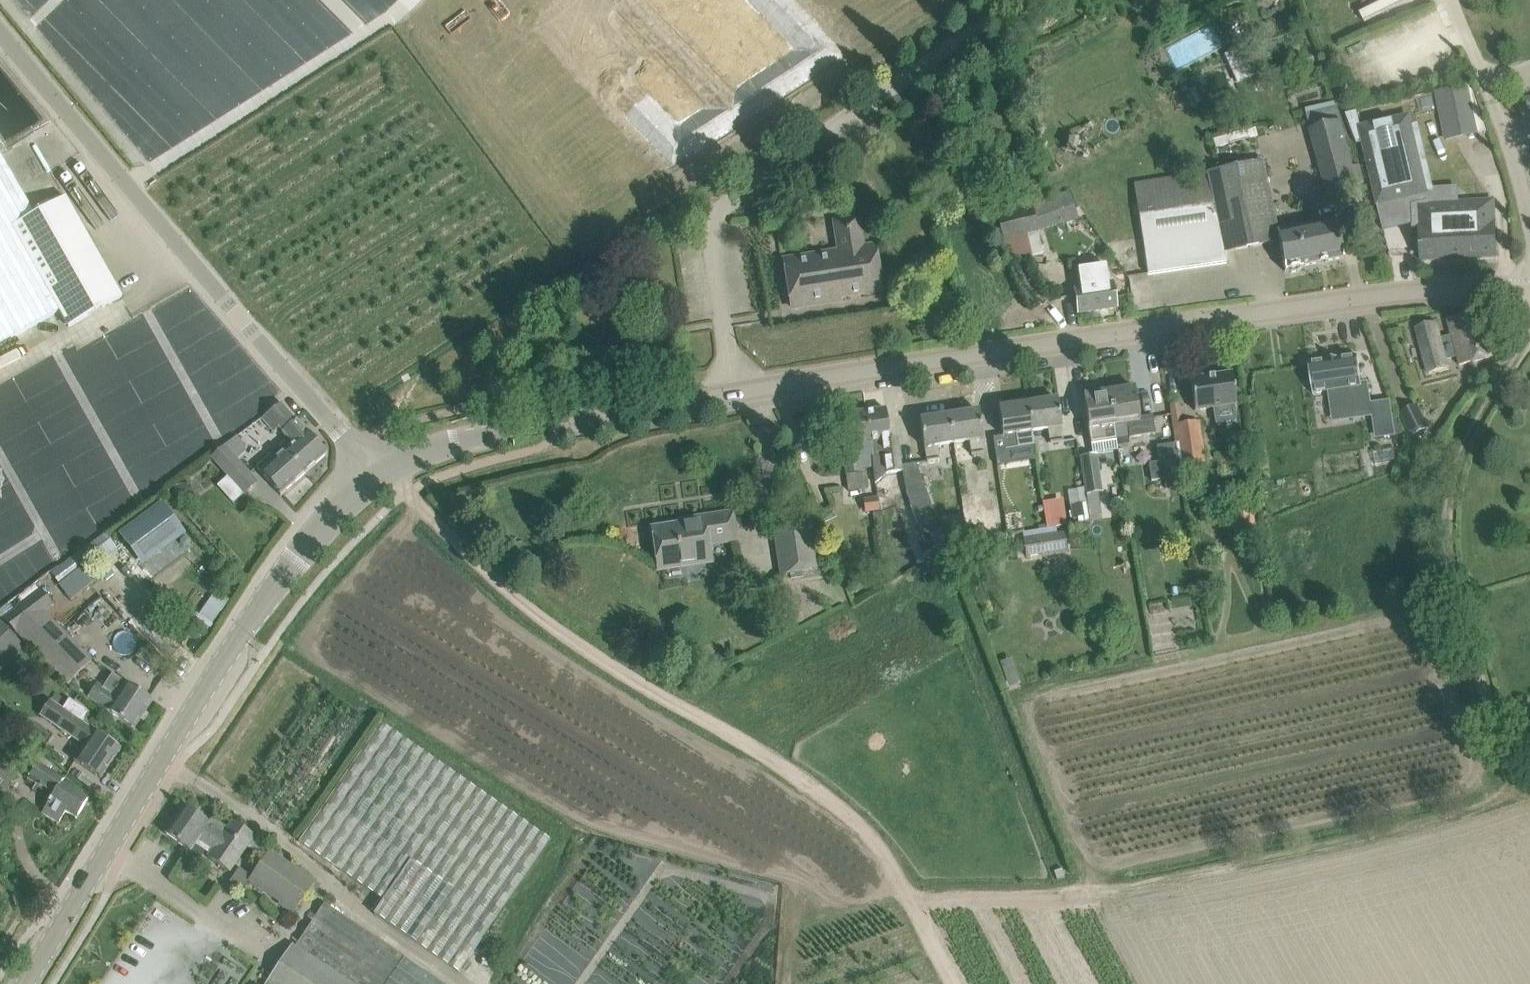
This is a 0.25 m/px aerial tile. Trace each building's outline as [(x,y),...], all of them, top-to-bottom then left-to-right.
[(535,11),(546,0),(524,0),(535,11)] [(1224,56),(1236,83),(1253,76),(1241,49),(1224,56)] [(1467,83),(1436,90),(1446,139),(1477,132),(1485,131),(1469,83),(1467,83)] [(1310,130),(1309,130),(1326,191),(1357,183),(1357,181),(1363,179),(1359,165),(1353,167),(1340,121),(1336,123),(1330,102),(1304,109),(1310,130)] [(1361,135),(1377,204),(1425,193),(1409,124),(1361,135)] [(58,310),(68,327),(122,297),(65,197),(35,214),(0,153),(0,343),(58,310)] [(1339,239),(1335,219),(1277,231),(1262,161),(1207,173),(1134,184),(1135,189),(1145,255),(1148,275),(1227,263),(1225,253),(1278,242),(1284,272),(1286,271),(1290,274),(1297,272),(1300,268),(1302,268),(1302,267),(1343,258),(1339,239)] [(1064,193),(1062,185),(1048,191),(1050,198),(994,216),(1001,240),(1003,240),(1009,261),(1042,254),(1037,232),(1066,222),(1070,233),(1081,228),(1077,217),(1068,191),(1064,193)] [(1427,200),(1411,205),(1412,223),(1412,230),(1419,229),(1420,237),(1421,262),(1496,258),(1495,224),(1494,204),(1472,205),(1458,206),(1429,207),(1427,200)] [(784,260),(788,288),(791,308),(839,300),(838,298),(881,291),(874,246),(862,248),(858,219),(834,222),(839,251),(784,260)] [(1073,286),(1077,314),(1116,308),(1112,280),(1073,286)] [(1416,327),(1421,347),(1429,374),(1449,368),(1447,360),(1457,357),(1459,366),(1491,357),(1478,311),(1447,319),(1451,337),(1440,340),(1435,322),(1416,327)] [(1358,355),(1308,362),(1313,393),(1329,391),(1332,409),(1370,403),(1367,381),(1362,382),(1358,355)] [(1231,373),(1190,379),(1195,410),(1212,408),(1215,425),(1236,421),(1234,405),(1236,405),(1231,373)] [(1090,444),(1116,440),(1108,391),(1098,393),(1097,386),(1082,389),(1090,444)] [(1134,387),(1108,391),(1114,425),(1127,424),(1129,438),(1155,434),(1152,416),(1139,418),(1134,387)] [(1057,399),(1027,403),(1032,432),(1048,429),(1050,443),(1063,442),(1060,427),(1061,427),(1057,399)] [(1390,400),(1374,402),(1379,439),(1395,437),(1390,400)] [(288,438),(281,444),(307,472),(327,454),(282,403),(282,404),(281,403),(262,418),(275,432),(278,429),(281,431),(288,438)] [(1032,432),(1027,403),(998,408),(1002,436),(1003,436),(1005,450),(1018,448),(1034,446),(1032,432)] [(1400,412),(1412,437),(1427,429),(1416,405),(1400,412)] [(885,409),(864,411),(872,468),(874,484),(886,474),(902,472),(897,438),(889,439),(885,409)] [(872,468),(864,411),(845,414),(850,445),(842,446),(847,491),(867,488),(865,472),(860,473),(860,470),(872,468)] [(978,411),(949,415),(953,443),(969,441),(971,455),(984,453),(982,439),(981,431),(978,411)] [(953,443),(949,415),(920,420),(924,448),(926,462),(939,460),(937,446),(953,443)] [(1177,425),(1183,465),(1203,462),(1198,422),(1177,425)] [(1148,461),(1151,481),(1180,476),(1175,443),(1159,446),(1161,459),(1148,461)] [(307,472),(281,444),(256,467),(260,472),(280,494),(279,494),(280,495),(307,472)] [(224,445),(212,457),(228,475),(231,479),(244,493),(244,494),(257,482),(244,467),(236,459),(224,445)] [(1097,455),(1081,458),(1086,494),(1088,510),(1100,509),(1098,493),(1102,492),(1097,455)] [(905,491),(917,525),(920,533),(938,526),(923,485),(905,491)] [(1003,503),(1003,506),(1008,534),(1045,528),(1041,502),(1040,497),(1003,503)] [(877,498),(864,500),(866,512),(879,510),(877,498)] [(1061,499),(1041,502),(1045,528),(1065,525),(1061,499)] [(1082,503),(1070,505),(1072,517),(1078,516),(1084,515),(1082,503)] [(164,504),(124,535),(143,559),(183,529),(164,504)] [(1008,534),(1003,506),(962,510),(966,537),(967,537),(967,540),(983,538),(984,539),(1008,536),(1008,534)] [(1230,514),(1234,539),(1256,536),(1252,511),(1230,514)] [(653,529),(655,549),(659,570),(711,562),(708,544),(736,540),(732,513),(694,519),(694,525),(679,527),(679,525),(653,529)] [(773,532),(779,575),(817,570),(810,527),(773,532)] [(1025,558),(1042,555),(1042,558),(1066,554),(1063,533),(1022,540),(1025,558)] [(85,548),(93,558),(113,544),(105,534),(85,548)] [(58,568),(52,573),(60,583),(77,570),(93,558),(85,548),(69,560),(58,568)] [(62,586),(72,599),(91,584),(81,571),(62,586)] [(53,670),(67,684),(92,661),(44,612),(53,606),(40,588),(1,618),(53,670)] [(24,646),(0,622),(0,671),(24,646)] [(1015,658),(1003,661),(1010,687),(1022,685),(1015,658)] [(87,698),(134,729),(152,701),(112,674),(103,688),(97,684),(87,698)] [(63,709),(52,725),(86,748),(76,762),(84,768),(101,779),(121,749),(104,738),(82,722),(88,712),(70,700),(63,709)] [(298,841),(384,901),(374,915),(457,972),(549,840),(380,723),(298,841)] [(24,777),(53,794),(48,804),(42,813),(58,823),(65,811),(76,819),(88,800),(61,783),(64,779),(49,770),(52,766),(41,759),(32,773),(28,771),(24,777)] [(1,800),(8,791),(4,788),(14,776),(0,765),(0,800),(1,800)] [(197,840),(212,851),(224,834),(228,828),(212,817),(208,823),(184,806),(165,834),(190,851),(197,840)] [(224,834),(212,851),(208,857),(229,872),(254,836),(233,821),(228,828),(224,834)] [(249,881),(291,912),(313,882),(271,851),(249,881)] [(323,903),(268,983),(442,983),(323,903)]
